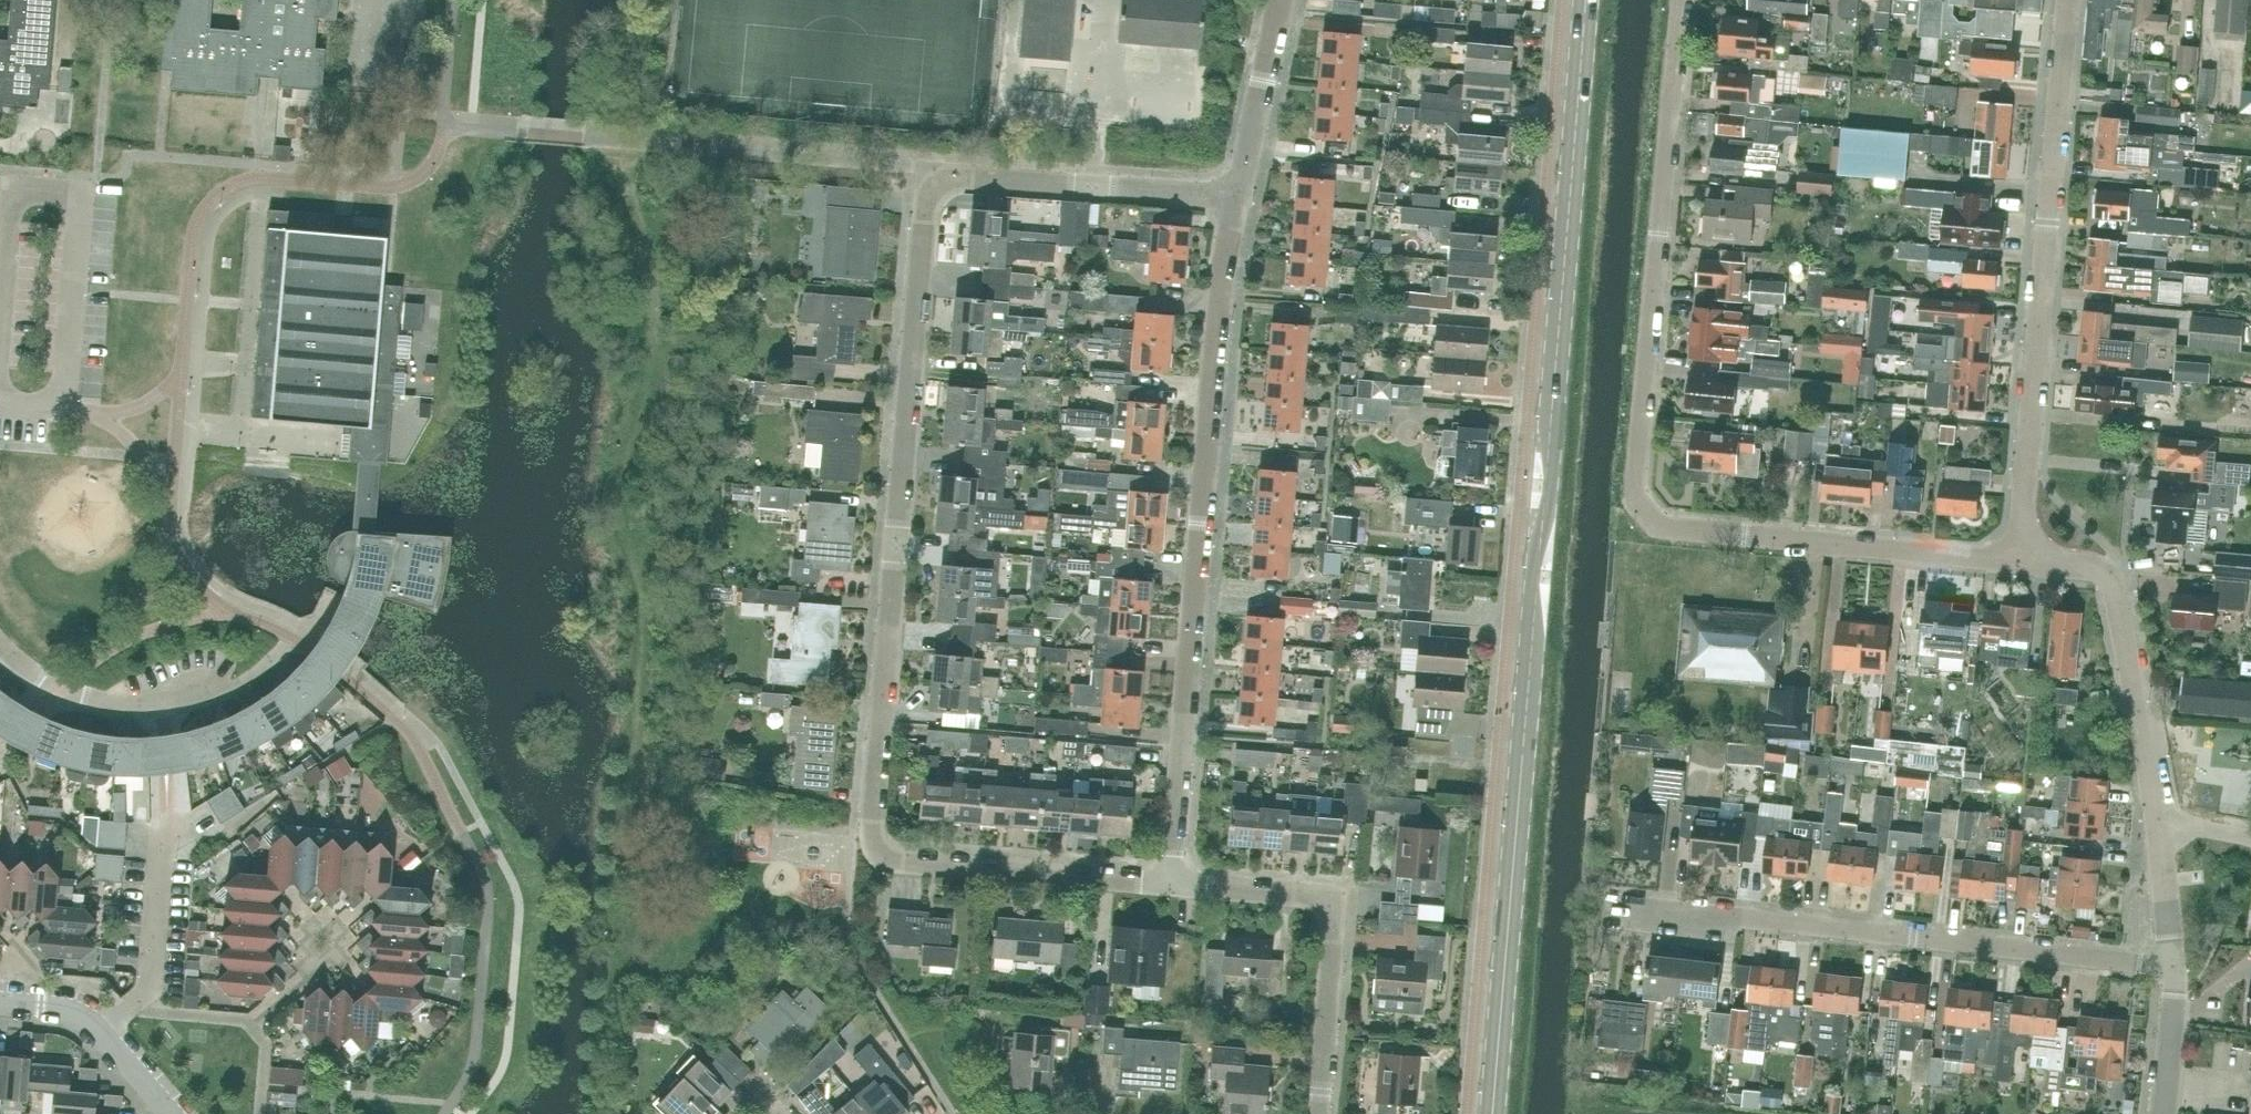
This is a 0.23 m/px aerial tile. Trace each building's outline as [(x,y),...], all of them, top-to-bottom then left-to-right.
[(56,0),(11,0),(8,40),(0,40),(0,104),(36,108),(37,88),(48,89),(50,65),(56,0)] [(161,70),(163,70),(163,69),(172,70),(170,89),(182,90),(182,89),(245,94),(245,96),(257,97),(259,67),(268,67),(268,73),(278,74),(277,88),(278,88),(278,86),(310,89),(310,90),(322,91),(325,49),(309,48),(312,18),(336,20),(336,19),(335,19),(336,0),(169,0),(165,46),(164,46),(161,70)] [(1020,57),(1067,61),(1073,0),(1025,0),(1020,57)] [(1117,41),(1199,48),(1203,2),(1199,2),(1200,0),(1120,0),(1117,41)] [(1360,2),(1340,0),(1333,0),(1332,14),(1359,16),(1360,2)] [(1749,8),(1807,13),(1808,0),(1750,0),(1749,8)] [(1840,16),(1857,18),(1859,0),(1841,0),(1840,16)] [(1892,0),(1879,0),(1878,11),(1876,11),(1875,29),(1889,30),(1892,0)] [(1921,0),(1894,0),(1893,14),(1906,15),(1905,25),(1919,26),(1921,0)] [(1919,26),(1918,38),(1946,40),(1949,0),(1921,0),(1919,26)] [(1946,40),(1962,41),(2012,45),(2015,12),(2017,14),(2019,13),(2018,10),(2043,12),(2044,0),(1949,0),(1946,40)] [(2084,59),(2102,60),(2107,7),(2120,9),(2119,18),(2131,19),(2132,19),(2134,0),(2089,0),(2084,59)] [(2169,10),(2158,9),(2159,0),(2134,0),(2132,19),(2131,31),(2132,31),(2137,31),(2167,34),(2169,10)] [(2248,0),(2218,0),(2216,31),(2245,33),(2248,0)] [(1385,18),(1387,4),(1374,3),(1372,17),(1385,18)] [(1413,6),(1387,4),(1385,18),(1411,20),(1413,6)] [(1439,23),(1441,8),(1428,7),(1427,22),(1439,23)] [(1441,8),(1439,23),(1453,24),(1454,10),(1441,8)] [(1826,43),(1829,12),(1816,10),(1813,41),(1826,43)] [(1522,15),(1494,13),(1481,12),(1480,26),(1521,29),(1522,15)] [(1806,31),(1807,16),(1786,14),(1785,28),(1806,31)] [(1758,35),(1759,19),(1726,16),(1722,53),(1752,57),(1750,67),(1806,73),(1807,57),(1787,55),(1788,44),(1789,44),(1789,38),(1758,35)] [(2129,61),(2132,31),(2131,31),(2132,20),(2132,19),(2131,19),(2119,18),(2114,59),(2129,61)] [(1453,45),(1453,42),(1454,30),(1416,27),(1415,39),(1425,40),(1425,43),(1453,45)] [(1396,28),(1395,37),(1409,38),(1409,29),(1396,28)] [(1357,63),(1359,35),(1323,33),(1320,60),(1357,63)] [(1887,33),(1876,33),(1875,47),(1887,47),(1887,33)] [(2012,45),(1962,41),(1961,55),(1973,56),(1972,74),(2015,78),(2016,73),(2019,73),(2020,61),(2017,61),(2018,46),(2012,45)] [(1509,74),(1511,47),(1466,43),(1464,71),(1509,74)] [(2196,74),(2198,48),(2181,46),(2179,72),(2196,74)] [(1887,81),(1914,83),(1915,60),(1889,57),(1887,81)] [(1354,90),(1357,63),(1320,60),(1318,87),(1354,90)] [(70,92),(72,67),(59,66),(57,90),(70,92)] [(1399,81),(1401,67),(1392,66),(1390,80),(1399,81)] [(1930,82),(1931,68),(1917,67),(1916,81),(1930,82)] [(2213,104),(2216,70),(2202,68),(2199,103),(2213,104)] [(1506,102),(1509,74),(1464,71),(1462,86),(1455,85),(1448,93),(1448,98),(1421,95),(1420,110),(1460,113),(1461,98),(1506,102)] [(1766,88),(1766,77),(1720,72),(1718,99),(1760,103),(1761,87),(1766,88)] [(1826,95),(1828,78),(1800,75),(1799,93),(1826,95)] [(1956,107),(1958,88),(1928,85),(1926,104),(1956,107)] [(1352,116),(1354,90),(1318,87),(1315,113),(1352,116)] [(1387,116),(1388,104),(1375,103),(1373,115),(1387,116)] [(2010,142),(2013,106),(1979,103),(1976,139),(2010,142)] [(1799,122),(1801,107),(1772,105),(1770,119),(1799,122)] [(1396,108),(1396,120),(1412,121),(1412,109),(1396,108)] [(2181,124),(2182,112),(2140,108),(2138,121),(2181,124)] [(1469,114),(1460,113),(1420,110),(1418,125),(1445,127),(1445,135),(1449,135),(1448,144),(1457,144),(1455,162),(1501,165),(1503,138),(1467,135),(1469,114)] [(1350,142),(1352,116),(1315,113),(1314,139),(1350,142)] [(2213,126),(2214,115),(2196,113),(2195,124),(2213,126)] [(1767,143),(1769,120),(1719,115),(1719,118),(1716,117),(1714,130),(1718,130),(1717,133),(1753,137),(1754,131),(1758,131),(1757,141),(1767,143)] [(2129,131),(2130,120),(2101,117),(2099,143),(2184,150),(2195,151),(2197,137),(2129,131)] [(1383,134),(1385,120),(1376,119),(1374,133),(1383,134)] [(2010,142),(1976,139),(1844,127),(1840,173),(1906,179),(1909,149),(1949,153),(1950,152),(1974,154),(1973,175),(2006,179),(2010,142)] [(1778,150),(1778,145),(1731,141),(1731,146),(1713,145),(1712,157),(1709,159),(1709,164),(1711,166),(1711,171),(1775,177),(1776,163),(1780,162),(1781,151),(1778,150)] [(2182,167),(2184,150),(2099,143),(2096,168),(2125,171),(2126,165),(2168,168),(2166,185),(2217,190),(2219,171),(2182,167)] [(276,146),(275,159),(288,160),(289,147),(276,146)] [(1498,193),(1501,165),(1455,162),(1454,178),(1445,177),(1444,189),(1498,193)] [(1374,166),(1365,166),(1364,179),(1372,180),(1374,166)] [(1831,196),(1831,195),(1833,176),(1800,173),(1798,193),(1831,196)] [(1331,209),(1333,181),(1297,179),(1295,206),(1331,209)] [(829,209),(824,273),(826,273),(871,277),(877,211),(872,211),(874,190),(828,185),(826,185),(825,209),(829,209)] [(1770,219),(1772,193),(1738,189),(1736,203),(1708,201),(1704,239),(1750,243),(1753,217),(1770,219)] [(2005,239),(2007,223),(2002,222),(2003,213),(1990,212),(1991,196),(1908,189),(1906,207),(1945,211),(1942,242),(2000,247),(2001,239),(2005,239)] [(2158,211),(2159,191),(2131,189),(2131,193),(2097,191),(2096,194),(2094,196),(2093,201),(2096,204),(2095,217),(2130,220),(2130,215),(2141,215),(2141,210),(2158,211)] [(1438,211),(1440,197),(1397,193),(1395,208),(1438,211)] [(1074,221),(1075,202),(1052,200),(1051,220),(1074,221)] [(1328,235),(1331,209),(1295,206),(1293,232),(1328,235)] [(1165,226),(1167,209),(1140,207),(1137,240),(1113,238),(1113,248),(1186,255),(1188,228),(1165,226)] [(360,208),(360,218),(386,219),(387,209),(360,208)] [(1451,212),(1438,211),(1395,208),(1394,222),(1430,225),(1430,229),(1431,233),(1433,237),(1438,243),(1441,245),(1444,246),(1448,247),(1447,261),(1492,265),(1495,237),(1450,233),(1451,212)] [(401,286),(401,287),(383,286),(387,238),(332,233),(333,215),(334,215),(334,214),(288,210),(288,211),(269,209),(251,417),(351,426),(348,461),(358,462),(356,490),(353,530),(375,531),(380,464),(387,465),(402,286),(401,286)] [(1006,229),(1007,213),(971,210),(969,237),(1035,243),(1073,246),(1086,246),(1088,223),(1075,222),(1063,221),(1062,235),(1006,229)] [(2169,234),(2171,221),(2147,219),(2146,232),(2169,234)] [(1363,237),(1364,224),(1350,222),(1349,236),(1354,237),(1363,237)] [(2184,235),(2186,222),(2173,222),(2172,234),(2184,235)] [(2167,250),(2169,234),(2129,231),(2128,246),(2167,250)] [(1327,253),(1328,235),(1293,232),(1290,259),(1326,262),(1334,263),(1335,254),(1327,253)] [(1105,248),(1107,237),(1094,236),(1093,247),(1105,248)] [(1034,254),(1035,243),(969,237),(967,265),(1003,268),(1004,251),(1034,254)] [(1919,258),(1934,258),(1935,239),(1920,239),(1919,258)] [(2118,253),(2119,241),(2090,239),(2088,264),(2166,270),(2167,258),(2118,253)] [(1183,283),(1186,255),(1113,248),(1112,259),(1149,262),(1148,279),(1183,283)] [(1746,263),(1747,252),(1735,251),(1723,250),(1722,261),(1700,259),(1697,286),(1717,288),(1716,300),(1742,303),(1743,302),(1750,303),(1752,283),(1744,283),(1746,264),(1746,263)] [(1996,289),(1999,263),(1943,257),(1942,261),(1938,261),(1938,271),(1964,273),(1963,286),(1996,289)] [(1324,289),(1326,262),(1290,259),(1288,286),(1324,289)] [(1490,292),(1492,265),(1447,261),(1446,277),(1431,276),(1430,294),(1403,292),(1403,307),(1429,309),(1430,309),(1452,310),(1454,289),(1490,292)] [(2166,270),(2088,264),(2087,273),(2084,274),(2083,284),(2086,286),(2086,289),(2115,292),(2115,286),(2152,289),(2151,303),(2183,305),(2184,292),(2210,294),(2212,275),(2166,270)] [(1033,288),(1034,276),(1011,274),(1010,287),(1033,288)] [(1785,305),(1787,283),(1752,281),(1752,283),(1750,303),(1785,305)] [(1826,285),(1823,307),(1867,312),(1870,290),(1826,285)] [(1032,301),(1033,288),(1010,287),(1008,299),(1032,301)] [(1899,308),(1920,308),(1920,288),(1899,288),(1899,308)] [(1105,313),(1107,295),(1069,291),(1068,310),(1105,313)] [(1359,307),(1360,295),(1337,293),(1336,305),(1359,307)] [(1870,328),(1889,330),(1892,297),(1873,295),(1869,328),(1870,328)] [(867,317),(869,300),(805,296),(803,320),(821,322),(818,360),(795,358),(794,377),(830,380),(832,361),(852,363),(855,324),(852,324),(852,316),(867,317)] [(989,319),(991,301),(955,298),(953,326),(1019,332),(1020,322),(989,319)] [(1969,313),(1970,303),(1922,299),(1920,319),(1958,323),(1957,336),(1992,339),(1994,315),(1969,313)] [(1750,325),(1752,307),(1717,303),(1716,310),(1695,308),(1693,333),(1768,340),(1769,327),(1750,325)] [(1363,304),(1362,320),(1395,322),(1396,307),(1363,304)] [(1429,309),(1403,307),(1396,307),(1395,322),(1428,325),(1429,309)] [(2113,314),(2112,314),(2084,311),(2081,336),(2121,340),(2134,341),(2151,343),(2176,345),(2177,330),(2112,324),(2113,314)] [(1358,325),(1359,314),(1336,312),(1335,323),(1358,325)] [(1169,344),(1172,316),(1136,313),(1134,330),(1104,328),(1103,338),(1169,344)] [(2242,351),(2245,321),(2192,316),(2189,346),(2242,351)] [(1304,353),(1307,325),(1272,322),(1269,349),(1304,353)] [(1484,360),(1486,329),(1436,325),(1434,356),(1484,360)] [(1028,333),(1019,332),(953,326),(950,353),(986,356),(986,355),(1000,356),(1001,341),(1027,343),(1028,333)] [(1887,354),(1889,330),(1870,328),(1869,328),(1867,352),(1868,352),(1883,353),(1885,354),(1887,354)] [(1780,342),(1768,340),(1693,333),(1690,357),(1738,362),(1738,358),(1747,359),(1748,352),(1779,355),(1780,342)] [(1865,338),(1841,335),(1838,359),(1862,361),(1865,338)] [(1992,339),(1957,336),(1950,336),(1949,348),(1917,345),(1916,357),(1990,364),(1992,339)] [(2121,340),(2081,336),(2079,362),(2145,368),(2146,352),(2147,343),(2134,341),(2121,340)] [(1103,338),(1086,337),(1085,348),(1101,350),(1102,348),(1131,351),(1130,368),(1167,371),(1169,344),(1103,338)] [(1356,356),(1357,348),(1343,346),(1343,355),(1356,356)] [(1302,379),(1304,353),(1269,349),(1267,376),(1302,379)] [(1027,365),(1027,357),(1019,356),(1019,361),(999,359),(997,375),(1022,377),(1030,378),(1031,365),(1027,365)] [(1481,392),(1484,360),(1434,356),(1431,388),(1481,392)] [(1989,374),(1990,364),(1916,357),(1915,370),(1942,372),(1941,384),(1952,385),(1952,384),(1988,388),(1988,383),(1990,382),(1991,376),(1989,374)] [(1790,379),(1792,362),(1753,358),(1751,374),(1751,375),(1790,379)] [(1354,375),(1355,363),(1341,362),(1340,374),(1354,375)] [(1130,385),(1131,372),(1093,368),(1092,382),(1116,384),(1130,385)] [(1790,379),(1751,375),(1738,374),(1738,373),(1721,371),(1720,380),(1690,377),(1690,383),(1687,384),(1687,390),(1689,393),(1687,408),(1706,410),(1706,415),(1718,416),(1719,411),(1733,412),(1734,412),(1736,386),(1789,392),(1790,379)] [(1020,390),(1022,377),(997,375),(996,387),(1020,390)] [(1300,405),(1302,379),(1267,376),(1265,403),(1300,405)] [(1873,399),(1875,378),(1861,377),(1859,398),(1873,399)] [(2173,396),(2175,381),(2137,378),(2136,388),(2079,384),(2078,397),(2075,399),(2075,404),(2077,407),(2077,411),(2134,416),(2137,392),(2173,396)] [(1390,400),(1424,403),(1426,387),(1390,384),(1390,382),(1358,379),(1356,397),(1390,400)] [(1352,396),(1352,395),(1353,383),(1339,382),(1338,394),(1352,396)] [(814,402),(815,388),(753,383),(752,396),(814,402)] [(1941,384),(1939,384),(1928,383),(1926,405),(1950,408),(1985,412),(1988,388),(1952,384),(1952,385),(1941,384)] [(1143,386),(1130,385),(1116,384),(1113,417),(1096,416),(1095,426),(1161,432),(1164,405),(1142,403),(1143,386)] [(981,418),(983,390),(947,387),(945,415),(981,418)] [(1352,398),(1339,396),(1338,408),(1351,409),(1352,398)] [(1390,400),(1356,397),(1352,396),(1352,398),(1351,409),(1350,418),(1388,422),(1390,400)] [(1297,433),(1300,405),(1265,403),(1262,429),(1297,433)] [(1011,421),(1012,411),(994,409),(993,419),(1011,421)] [(1829,437),(1831,413),(1832,412),(1818,411),(1815,432),(1815,435),(1829,437)] [(849,417),(812,413),(810,413),(807,441),(805,465),(822,467),(821,476),(856,480),(860,427),(846,426),(846,419),(849,419),(849,417)] [(993,419),(981,418),(945,415),(943,442),(993,447),(994,430),(1010,432),(1010,431),(1021,432),(1022,422),(1011,421),(993,419)] [(1095,428),(1062,425),(1061,439),(1094,442),(1094,437),(1126,440),(1124,457),(1159,460),(1161,432),(1095,426),(1095,428)] [(1754,450),(1757,426),(1740,425),(1740,435),(1723,433),(1722,436),(1693,434),(1690,465),(1694,466),(1693,480),(1708,482),(1710,468),(1736,470),(1735,474),(1757,476),(1760,450),(1754,450)] [(1480,444),(1482,428),(1458,426),(1457,431),(1443,430),(1441,456),(1439,458),(1437,460),(1436,469),(1437,472),(1440,474),(1442,476),(1482,479),(1485,445),(1480,444)] [(1954,444),(1956,427),(1943,426),(1941,443),(1954,444)] [(1812,460),(1814,433),(1788,431),(1785,458),(1812,460)] [(1316,436),(1315,449),(1324,450),(1325,436),(1316,436)] [(1859,459),(1862,437),(1853,436),(1852,445),(1847,503),(1871,506),(1872,494),(1884,495),(1887,462),(1859,459)] [(2216,443),(2161,438),(2161,441),(2158,442),(2157,451),(2160,453),(2159,457),(2169,458),(2168,468),(2192,470),(2191,481),(2211,483),(2235,485),(2250,486),(2250,469),(2250,465),(2214,462),(2216,443)] [(1847,503),(1852,445),(1844,444),(1842,457),(1838,456),(1837,467),(1826,466),(1822,501),(1847,503)] [(1911,469),(1913,446),(1889,444),(1887,467),(1900,469),(1900,475),(1897,475),(1894,508),(1920,511),(1924,477),(1914,476),(1915,470),(1911,469)] [(1098,459),(1099,454),(1068,451),(1066,469),(1108,473),(1109,473),(1111,460),(1098,459)] [(1014,466),(1015,455),(991,453),(990,464),(1014,466)] [(1322,473),(1323,460),(1310,459),(1309,472),(1322,473)] [(1031,468),(1014,466),(990,464),(989,477),(1030,481),(1031,468)] [(1971,486),(1972,468),(1946,466),(1945,483),(1942,483),(1940,513),(1976,516),(1979,487),(1971,486)] [(1295,472),(1292,472),(1259,469),(1257,496),(1292,499),(1295,472)] [(1132,475),(1109,473),(1108,473),(1105,507),(1098,506),(1097,516),(1163,522),(1165,494),(1130,491),(1132,475)] [(973,508),(975,479),(940,476),(937,505),(973,508)] [(2233,511),(2235,485),(2211,483),(2210,494),(2196,493),(2196,492),(2156,489),(2155,503),(2153,505),(2152,514),(2154,516),(2154,520),(2159,520),(2157,540),(2185,543),(2186,543),(2187,541),(2205,543),(2206,528),(2207,514),(2216,515),(2217,509),(2233,511)] [(762,508),(792,510),(793,504),(806,505),(807,491),(777,488),(777,492),(764,491),(762,508)] [(1290,525),(1292,499),(1257,496),(1255,522),(1290,525)] [(1450,514),(1451,501),(1398,496),(1397,511),(1450,516),(1450,514)] [(1003,511),(1004,500),(987,498),(986,509),(1003,511)] [(843,529),(845,506),(810,503),(805,562),(794,561),(793,577),(816,580),(818,566),(848,569),(848,567),(851,530),(843,529)] [(986,509),(973,508),(937,505),(935,531),(949,532),(948,550),(957,550),(1032,557),(1032,545),(1010,543),(1009,554),(986,552),(987,541),(970,539),(972,519),(1002,521),(1003,511),(986,509)] [(1031,522),(1052,522),(1053,507),(1031,507),(1031,522)] [(1311,513),(1310,527),(1319,527),(1320,514),(1311,513)] [(1473,516),(1450,514),(1450,516),(1445,562),(1475,565),(1478,527),(1472,527),(1473,516)] [(1160,550),(1163,522),(1097,516),(1096,526),(1126,529),(1125,546),(1111,545),(1109,562),(1134,564),(1142,565),(1144,548),(1160,550)] [(1334,516),(1331,541),(1354,543),(1356,518),(1334,516)] [(1288,552),(1290,525),(1255,522),(1252,549),(1288,552)] [(343,584),(349,586),(346,594),(333,625),(361,640),(373,615),(380,595),(436,613),(443,591),(449,559),(451,536),(375,531),(353,530),(344,532),(337,536),(331,544),(327,553),(327,560),(328,567),(330,571),(332,574),(334,576),(336,579),(338,581),(341,582),(343,584)] [(1322,555),(1323,540),(1314,539),(1312,554),(1322,555)] [(1285,579),(1288,552),(1252,549),(1250,576),(1285,579)] [(1031,557),(1032,557),(957,550),(955,567),(941,566),(939,595),(974,598),(987,599),(1005,600),(1005,590),(988,588),(990,572),(997,573),(999,554),(1031,557)] [(1342,554),(1325,552),(1323,571),(1340,573),(1342,554)] [(2218,553),(2215,576),(2250,579),(2250,555),(2218,553)] [(1387,570),(1385,594),(1399,595),(1398,608),(1428,611),(1431,577),(1432,571),(1433,562),(1402,559),(1401,559),(1401,571),(1399,570),(1399,572),(1387,570)] [(1134,564),(1109,562),(1096,561),(1094,578),(1113,580),(1111,599),(1082,596),(1081,606),(1146,612),(1149,584),(1132,582),(1134,564)] [(2215,596),(2177,593),(2175,609),(2172,610),(2171,620),(2174,623),(2174,626),(2213,629),(2215,607),(2245,610),(2247,583),(2216,580),(2215,596)] [(731,588),(713,587),(712,599),(730,600),(731,588)] [(797,607),(799,592),(742,587),(741,601),(768,604),(767,613),(791,615),(791,606),(797,607)] [(1338,602),(1338,599),(1339,588),(1330,588),(1329,600),(1338,602)] [(972,624),(974,598),(939,595),(936,622),(952,624),(951,640),(976,642),(994,644),(996,626),(972,624)] [(1309,615),(1311,599),(1284,597),(1283,613),(1309,615)] [(1004,611),(1005,600),(987,599),(986,609),(1004,611)] [(1372,619),(1373,605),(1339,602),(1337,616),(1372,619)] [(1969,608),(1967,604),(1956,603),(1953,607),(1953,612),(1925,609),(1926,605),(1925,604),(1919,667),(1938,669),(1939,656),(1966,659),(1968,644),(1978,645),(1980,622),(1970,621),(1971,613),(1969,613),(1969,608)] [(2019,607),(2017,603),(2011,603),(2008,606),(2004,606),(2003,614),(1987,612),(1984,636),(2001,638),(2001,639),(2000,653),(2007,662),(2027,664),(2030,642),(2033,609),(2019,607)] [(1685,605),(1685,604),(1684,604),(1677,677),(1776,685),(1778,665),(1780,665),(1784,614),(1685,605)] [(835,640),(837,608),(802,605),(801,619),(796,618),(796,621),(791,620),(791,627),(795,628),(792,664),(774,662),(772,681),(828,685),(832,640),(835,640)] [(1144,638),(1146,612),(1081,606),(1080,616),(1097,618),(1094,650),(1126,653),(1128,636),(1144,638)] [(2078,614),(2076,610),(2069,609),(2067,613),(2055,611),(2048,673),(2075,676),(2078,647),(2081,647),(2083,637),(2079,637),(2082,614),(2078,614)] [(1281,645),(1283,618),(1248,615),(1245,643),(1281,645)] [(1430,622),(1427,622),(1401,619),(1399,647),(1417,649),(1416,671),(1462,675),(1465,640),(1428,637),(1430,622)] [(1860,669),(1865,621),(1853,620),(1853,624),(1840,622),(1834,683),(1842,684),(1844,667),(1860,669)] [(1877,626),(1877,623),(1865,621),(1860,669),(1876,670),(1875,683),(1884,684),(1890,627),(1877,626)] [(1041,630),(1009,627),(1007,645),(1039,648),(1041,630)] [(976,642),(951,640),(948,640),(947,656),(934,655),(931,681),(997,687),(998,677),(980,675),(982,659),(971,658),(972,653),(975,653),(976,642)] [(1279,672),(1281,645),(1245,643),(1243,669),(1279,672)] [(1125,670),(1126,653),(1094,650),(1092,668),(1106,669),(1104,686),(1074,683),(1073,694),(1139,700),(1141,672),(1125,670)] [(1325,650),(1324,664),(1332,664),(1334,651),(1325,650)] [(326,691),(332,684),(306,661),(305,663),(301,667),(298,672),(296,676),(291,681),(313,704),(316,701),(323,694),(326,691)] [(2035,696),(2038,669),(2020,667),(2017,695),(2035,696)] [(1276,698),(1279,672),(1243,669),(1241,696),(1276,698)] [(1459,709),(1462,675),(1416,671),(1413,705),(1417,705),(1415,732),(1444,734),(1446,708),(1459,709)] [(2184,677),(2183,688),(2173,687),(2172,699),(2182,700),(2181,710),(2250,717),(2250,684),(2184,677)] [(310,706),(313,704),(291,681),(285,686),(281,688),(277,690),(273,693),(271,694),(293,723),(300,732),(304,729),(311,724),(312,721),(314,719),(314,716),(314,713),(313,710),(312,708),(310,706)] [(1013,688),(997,687),(931,681),(929,709),(965,712),(966,695),(1012,699),(1013,688)] [(1808,713),(1809,689),(1809,688),(1809,687),(1810,687),(1809,687),(1804,686),(1802,686),(1782,684),(1780,711),(1767,710),(1766,726),(1765,737),(1812,741),(1814,713),(1808,713)] [(2077,706),(2079,690),(2039,686),(2037,702),(2077,706)] [(790,696),(771,694),(760,693),(758,708),(788,710),(790,696)] [(10,700),(8,699),(7,699),(3,696),(0,694),(0,714),(10,700)] [(293,723),(271,694),(270,695),(266,698),(263,702),(259,706),(259,705),(253,709),(270,737),(276,748),(282,744),(292,738),(289,726),(293,723)] [(1136,727),(1139,700),(1073,694),(1072,704),(1102,707),(1101,724),(1136,727)] [(1286,699),(1276,698),(1241,696),(1238,723),(1274,725),(1276,706),(1286,707),(1286,699)] [(1820,704),(1818,732),(1832,734),(1835,706),(1831,706),(1820,704)] [(262,741),(270,737),(253,709),(247,713),(242,714),(238,716),(233,718),(231,718),(246,749),(254,745),(258,743),(262,741)] [(830,789),(836,713),(793,709),(790,735),(799,736),(795,786),(830,789)] [(1892,712),(1881,711),(1878,710),(1875,738),(1889,740),(1892,712)] [(238,753),(246,749),(231,718),(230,719),(225,721),(221,724),(217,727),(210,729),(221,759),(233,755),(238,753)] [(1087,737),(1087,735),(1088,725),(1035,721),(1034,732),(1087,737)] [(51,723),(49,722),(36,753),(49,758),(62,763),(71,732),(64,730),(60,727),(56,725),(51,723)] [(1969,727),(1955,725),(1952,744),(1967,746),(1969,727)] [(1318,741),(1319,732),(1273,728),(1273,737),(1318,741)] [(208,763),(221,759),(210,729),(204,731),(204,732),(199,732),(194,732),(189,733),(187,734),(195,767),(208,763)] [(348,745),(360,737),(355,730),(344,737),(348,745)] [(78,734),(72,732),(71,732),(62,763),(67,764),(66,768),(66,772),(68,775),(70,778),(74,780),(84,782),(85,782),(94,736),(93,735),(93,736),(88,735),(83,734),(78,734)] [(955,750),(957,734),(927,732),(926,747),(955,750)] [(967,751),(968,735),(957,734),(955,750),(967,751)] [(96,736),(94,736),(85,782),(87,783),(87,782),(97,784),(101,784),(105,783),(107,780),(109,776),(110,772),(115,773),(117,741),(110,740),(110,741),(106,739),(101,737),(96,736)] [(337,752),(348,745),(344,737),(333,744),(337,752)] [(1015,755),(1016,739),(1005,738),(1004,754),(1015,755)] [(1944,772),(1945,763),(1932,761),(1934,741),(1913,738),(1910,767),(1944,772)] [(133,774),(143,773),(142,739),(139,739),(139,740),(134,740),(129,741),(125,742),(125,741),(117,741),(115,773),(129,773),(133,774)] [(1016,739),(1015,755),(1026,756),(1027,740),(1016,739)] [(1074,760),(1075,744),(1064,743),(1063,759),(1074,760)] [(323,761),(333,754),(327,744),(316,751),(323,761)] [(1075,744),(1074,760),(1085,761),(1087,745),(1075,744)] [(1796,775),(1800,749),(1769,744),(1765,771),(1796,775)] [(1133,765),(1135,749),(1105,747),(1104,762),(1133,765)] [(1404,766),(1406,750),(1385,749),(1384,765),(1404,766)] [(1262,770),(1263,753),(1235,751),(1233,767),(1262,770)] [(1273,770),(1274,754),(1263,753),(1262,770),(1273,770)] [(936,784),(938,756),(925,755),(920,818),(949,820),(952,785),(936,784)] [(343,756),(327,766),(336,781),(352,772),(343,756)] [(1309,756),(1308,771),(1318,772),(1320,756),(1309,756)] [(723,780),(726,762),(695,758),(692,775),(723,780)] [(1832,758),(1831,773),(1863,777),(1864,761),(1832,758)] [(302,763),(290,770),(295,778),(306,771),(302,763)] [(1898,768),(1896,785),(1928,789),(1930,772),(1898,768)] [(979,823),(983,771),(963,769),(962,786),(952,785),(949,820),(979,823)] [(1681,799),(1684,773),(1654,769),(1652,791),(1654,791),(1652,814),(1631,811),(1626,855),(1636,856),(1639,860),(1648,861),(1651,858),(1661,859),(1666,815),(1668,797),(1681,799)] [(290,770),(279,777),(284,785),(295,778),(290,770)] [(995,789),(996,772),(983,771),(979,823),(1008,826),(1012,790),(995,789)] [(2104,815),(2108,780),(2052,774),(2048,809),(2056,810),(2104,815)] [(1038,828),(1042,776),(1031,775),(1029,792),(1012,790),(1008,826),(1038,828)] [(1054,794),(1055,777),(1042,776),(1038,828),(1068,831),(1071,796),(1054,794)] [(1425,791),(1426,780),(1415,779),(1414,790),(1425,791)] [(1098,833),(1102,781),(1089,780),(1087,797),(1071,796),(1068,831),(1098,833)] [(1127,836),(1131,784),(1102,781),(1098,833),(1127,836)] [(1244,809),(1246,782),(1233,781),(1227,846),(1256,848),(1258,810),(1244,809)] [(214,812),(238,797),(231,786),(207,800),(214,812)] [(1767,793),(1766,810),(1799,812),(1800,795),(1767,793)] [(1284,851),(1288,797),(1274,795),(1273,812),(1258,810),(1256,848),(1284,851)] [(1891,828),(1894,797),(1877,795),(1873,826),(1891,828)] [(221,824),(245,809),(238,797),(214,812),(221,824)] [(1299,814),(1301,798),(1288,797),(1284,851),(1312,853),(1314,815),(1299,814)] [(1339,855),(1344,801),(1331,800),(1330,816),(1314,815),(1312,853),(1339,855)] [(48,815),(48,807),(28,805),(28,814),(48,815)] [(1707,818),(1708,807),(1684,805),(1681,834),(1682,834),(1682,833),(1694,834),(1692,860),(1705,861),(1704,864),(1715,865),(1720,819),(1707,818)] [(2047,821),(2048,809),(2026,806),(2025,818),(2047,821)] [(62,808),(48,807),(48,815),(61,817),(62,808)] [(1840,809),(1828,807),(1827,807),(1823,837),(1822,845),(1833,846),(1830,878),(1851,881),(1857,837),(1858,827),(1839,825),(1840,809)] [(1917,888),(1921,856),(1904,854),(1909,811),(1894,809),(1889,854),(1899,855),(1896,886),(1903,887),(1903,891),(1915,892),(1915,888),(1917,888)] [(1756,842),(1759,813),(1735,810),(1734,821),(1720,819),(1715,865),(1726,866),(1727,863),(1740,864),(1743,839),(1755,840),(1755,842),(1756,842)] [(1959,813),(1942,810),(1939,839),(1956,841),(1959,813)] [(2101,839),(2104,815),(2056,810),(2054,824),(2064,825),(2063,834),(2101,839)] [(1974,817),(1975,812),(1960,811),(1959,813),(1956,839),(1971,840),(1969,862),(1965,862),(1961,893),(1983,896),(1989,837),(1992,819),(1974,817)] [(1789,842),(1792,819),(1774,817),(1771,840),(1768,839),(1764,871),(1786,873),(1789,842)] [(127,822),(111,820),(99,819),(98,833),(126,836),(127,822)] [(1925,819),(1923,835),(1934,836),(1936,820),(1925,819)] [(404,848),(413,841),(399,824),(390,831),(404,848)] [(1432,879),(1436,829),(1402,826),(1395,903),(1381,902),(1379,918),(1379,919),(1416,922),(1417,905),(1408,904),(1410,877),(1432,879)] [(2023,841),(2024,831),(2008,830),(2007,839),(1989,837),(1983,896),(1985,896),(1985,901),(1997,902),(1998,898),(2005,898),(2009,867),(2020,868),(2020,864),(2023,841)] [(125,849),(126,836),(98,833),(97,847),(125,849)] [(293,880),(295,848),(284,835),(271,847),(270,861),(262,860),(260,875),(269,876),(280,890),(293,880)] [(1822,845),(1823,837),(1804,835),(1803,843),(1789,842),(1786,873),(1808,876),(1811,844),(1822,845)] [(317,881),(319,850),(308,837),(295,848),(293,880),(304,892),(299,896),(306,904),(316,896),(309,888),(317,881)] [(1879,840),(1872,839),(1857,837),(1851,881),(1854,881),(1854,885),(1866,887),(1866,882),(1874,883),(1879,840)] [(1939,840),(1923,838),(1921,856),(1917,888),(1939,891),(1943,858),(1934,857),(1934,853),(1938,854),(1939,840)] [(340,884),(343,852),(332,839),(319,850),(317,881),(327,894),(323,898),(330,906),(340,898),(333,890),(340,884)] [(364,886),(367,854),(356,841),(343,852),(340,884),(351,896),(347,900),(353,908),(363,900),(357,892),(364,886)] [(390,871),(391,857),(380,843),(367,854),(364,886),(375,898),(389,886),(397,887),(398,872),(390,871)] [(123,869),(124,855),(97,853),(95,866),(123,869)] [(410,855),(397,865),(403,871),(415,861),(410,855)] [(2098,861),(2079,858),(2065,856),(2063,868),(2052,866),(2051,879),(2095,884),(2098,861)] [(260,875),(262,860),(253,860),(252,875),(239,874),(226,885),(237,898),(268,901),(280,890),(269,876),(260,875)] [(9,873),(0,862),(0,909),(6,904),(9,873)] [(30,906),(33,875),(22,862),(9,873),(6,904),(17,916),(13,920),(20,928),(30,920),(23,912),(30,906)] [(56,891),(57,877),(46,864),(33,875),(30,906),(41,918),(55,906),(63,907),(64,892),(56,891)] [(2020,875),(2040,878),(2041,866),(2020,864),(2020,868),(2020,875)] [(122,882),(123,869),(95,866),(94,880),(122,882)] [(406,888),(407,873),(398,872),(397,887),(389,886),(375,898),(385,911),(417,914),(430,903),(418,889),(406,888)] [(2037,906),(2040,878),(2020,875),(2017,904),(2037,906)] [(2093,909),(2095,884),(2051,879),(2048,896),(2060,897),(2059,904),(2090,908),(2088,922),(2099,923),(2101,910),(2093,909)] [(72,908),(73,893),(64,892),(63,907),(55,906),(41,918),(51,931),(83,933),(96,922),(84,909),(72,908)] [(274,908),(268,901),(237,898),(224,909),(235,922),(266,924),(279,914),(282,918),(290,911),(282,901),(274,908)] [(385,911),(378,917),(371,909),(361,917),(368,925),(372,921),(383,934),(414,937),(428,926),(417,914),(385,911)] [(928,917),(928,912),(903,910),(901,945),(923,947),(921,965),(955,968),(956,948),(950,947),(952,919),(928,917)] [(1060,942),(1062,923),(996,918),(993,957),(1058,962),(1057,973),(1074,975),(1077,944),(1060,942)] [(272,932),(266,924),(235,922),(222,933),(232,946),(264,948),(276,937),(280,942),(288,935),(280,925),(272,932)] [(1162,985),(1167,932),(1114,927),(1109,980),(1162,985)] [(51,931),(44,937),(37,929),(27,938),(34,946),(39,942),(50,955),(80,958),(94,946),(83,933),(51,931)] [(383,934),(376,941),(369,933),(359,941),(366,949),(371,945),(381,958),(413,961),(425,950),(414,937),(383,934)] [(1440,979),(1444,937),(1417,935),(1414,964),(1375,961),(1373,995),(1405,998),(1404,1013),(1421,1014),(1425,978),(1440,979)] [(1269,959),(1271,941),(1225,937),(1224,950),(1207,949),(1203,997),(1221,999),(1223,973),(1267,977),(1266,992),(1279,993),(1282,960),(1269,959)] [(270,955),(264,948),(232,946),(220,957),(230,970),(262,972),(274,961),(278,966),(286,959),(278,949),(270,955)] [(1680,993),(1684,960),(1649,956),(1644,999),(1658,1000),(1659,991),(1680,993)] [(381,958),(374,964),(367,957),(357,965),(364,973),(369,969),(379,982),(411,985),(423,974),(413,961),(381,958)] [(1716,1007),(1722,964),(1684,960),(1680,993),(1704,996),(1703,1005),(1716,1007)] [(79,976),(79,969),(66,967),(65,975),(79,976)] [(1768,1039),(1776,970),(1753,968),(1748,1012),(1733,1010),(1730,1048),(1767,1052),(1768,1039)] [(268,979),(262,972),(230,970),(218,981),(229,994),(259,996),(272,985),(276,990),(284,983),(276,973),(268,979)] [(1794,1005),(1797,973),(1776,970),(1768,1039),(1796,1042),(1799,1019),(1788,1018),(1790,1004),(1794,1005)] [(1838,977),(1839,973),(1827,972),(1826,976),(1819,975),(1811,1040),(1819,1041),(1818,1051),(1832,1053),(1840,978),(1838,977)] [(324,993),(332,987),(324,977),(315,984),(319,988),(306,999),(303,1030),(315,1043),(328,1032),(330,1001),(324,993)] [(200,979),(187,978),(186,978),(185,995),(198,996),(200,979)] [(1859,1015),(1863,980),(1840,978),(1832,1053),(1832,1058),(1843,1060),(1848,1014),(1859,1015)] [(348,995),(356,989),(347,979),(339,986),(343,990),(330,1001),(328,1032),(339,1045),(352,1034),(354,1003),(348,995)] [(1920,987),(1921,982),(1909,981),(1908,985),(1906,985),(1902,1024),(1924,1026),(1928,988),(1920,987)] [(421,998),(411,985),(379,982),(367,992),(379,1006),(387,1007),(385,1022),(394,1023),(395,1008),(408,1009),(421,998)] [(1885,983),(1880,1018),(1888,1018),(1884,1064),(1897,1066),(1902,1024),(1906,985),(1885,983)] [(1107,1013),(1109,987),(1086,985),(1084,1011),(1107,1013)] [(771,1070),(829,1009),(806,986),(800,993),(796,989),(789,996),(784,991),(747,1029),(759,1041),(750,1050),(771,1070)] [(1964,1062),(1972,992),(1950,990),(1946,1022),(1948,1022),(1945,1049),(1952,1050),(1951,1060),(1964,1062)] [(387,1007),(379,1006),(367,992),(354,1003),(352,1034),(362,1047),(376,1036),(377,1021),(385,1022),(387,1007)] [(1991,1026),(1994,995),(1972,992),(1964,1062),(1976,1063),(1978,1048),(1987,1049),(1985,1065),(1997,1067),(2001,1027),(1991,1026)] [(2032,1047),(2037,1000),(2016,997),(2012,1028),(2002,1027),(2001,1027),(1997,1067),(1996,1081),(2011,1083),(2015,1045),(2032,1047)] [(1648,1005),(1628,1002),(1604,1000),(1601,1030),(1645,1036),(1648,1005)] [(2057,1027),(2060,1002),(2037,1000),(2032,1047),(2030,1066),(2048,1068),(2046,1090),(2060,1092),(2063,1070),(2068,1028),(2057,1027)] [(1726,1043),(1730,1012),(1711,1011),(1708,1041),(1726,1043)] [(2096,1092),(2098,1078),(2104,1021),(2080,1018),(2076,1052),(2080,1053),(2078,1070),(2086,1071),(2086,1076),(2085,1091),(2096,1092)] [(648,1035),(649,1027),(649,1023),(643,1021),(633,1020),(631,1033),(648,1035)] [(2121,1080),(2128,1024),(2104,1021),(2098,1078),(2121,1080)] [(1122,1037),(1123,1028),(1104,1026),(1102,1053),(1120,1054),(1117,1089),(1140,1091),(1140,1087),(1176,1089),(1180,1042),(1122,1037)] [(1067,1056),(1069,1030),(1041,1028),(1040,1039),(1016,1037),(1011,1083),(1049,1085),(1052,1055),(1067,1056)] [(30,1049),(32,1031),(21,1030),(19,1048),(30,1049)] [(1928,1084),(1933,1040),(1917,1039),(1911,1082),(1928,1084)] [(1941,1086),(1945,1058),(1932,1057),(1933,1041),(1933,1040),(1928,1084),(1941,1086)] [(914,1098),(869,1043),(853,1056),(873,1080),(854,1095),(870,1113),(908,1113),(910,1113),(904,1106),(914,1098)] [(1243,1049),(1212,1046),(1210,1077),(1225,1079),(1222,1113),(1264,1113),(1268,1067),(1242,1065),(1243,1049)] [(740,1081),(751,1070),(727,1047),(716,1058),(740,1081)] [(1417,1056),(1382,1053),(1377,1113),(1395,1113),(1395,1104),(1412,1106),(1417,1056)] [(731,1091),(693,1055),(677,1073),(681,1076),(658,1101),(672,1113),(722,1113),(715,1107),(731,1091)] [(1810,1088),(1814,1057),(1799,1055),(1795,1086),(1810,1088)] [(26,1100),(27,1089),(29,1063),(30,1058),(5,1056),(1,1098),(26,1100)] [(68,1092),(68,1091),(71,1067),(29,1063),(27,1089),(54,1091),(68,1092)] [(97,1069),(85,1068),(80,1067),(79,1078),(96,1080),(97,1069)] [(2072,1098),(2075,1075),(2063,1073),(2060,1096),(2072,1098)] [(836,1111),(816,1087),(801,1100),(812,1113),(870,1113),(854,1095),(836,1111)] [(68,1092),(54,1091),(52,1113),(95,1113),(96,1093),(68,1091),(68,1092)] [(1735,1096),(1733,1094),(1730,1093),(1728,1094),(1726,1096),(1725,1098),(1725,1101),(1727,1103),(1730,1104),(1733,1104),(1735,1102),(1736,1099),(1735,1096)] [(1779,1107),(1780,1095),(1763,1093),(1761,1105),(1779,1107)] [(123,1096),(108,1094),(106,1094),(105,1105),(122,1107),(123,1096)] [(1842,1096),(1828,1094),(1825,1113),(1840,1113),(1842,1096)]
